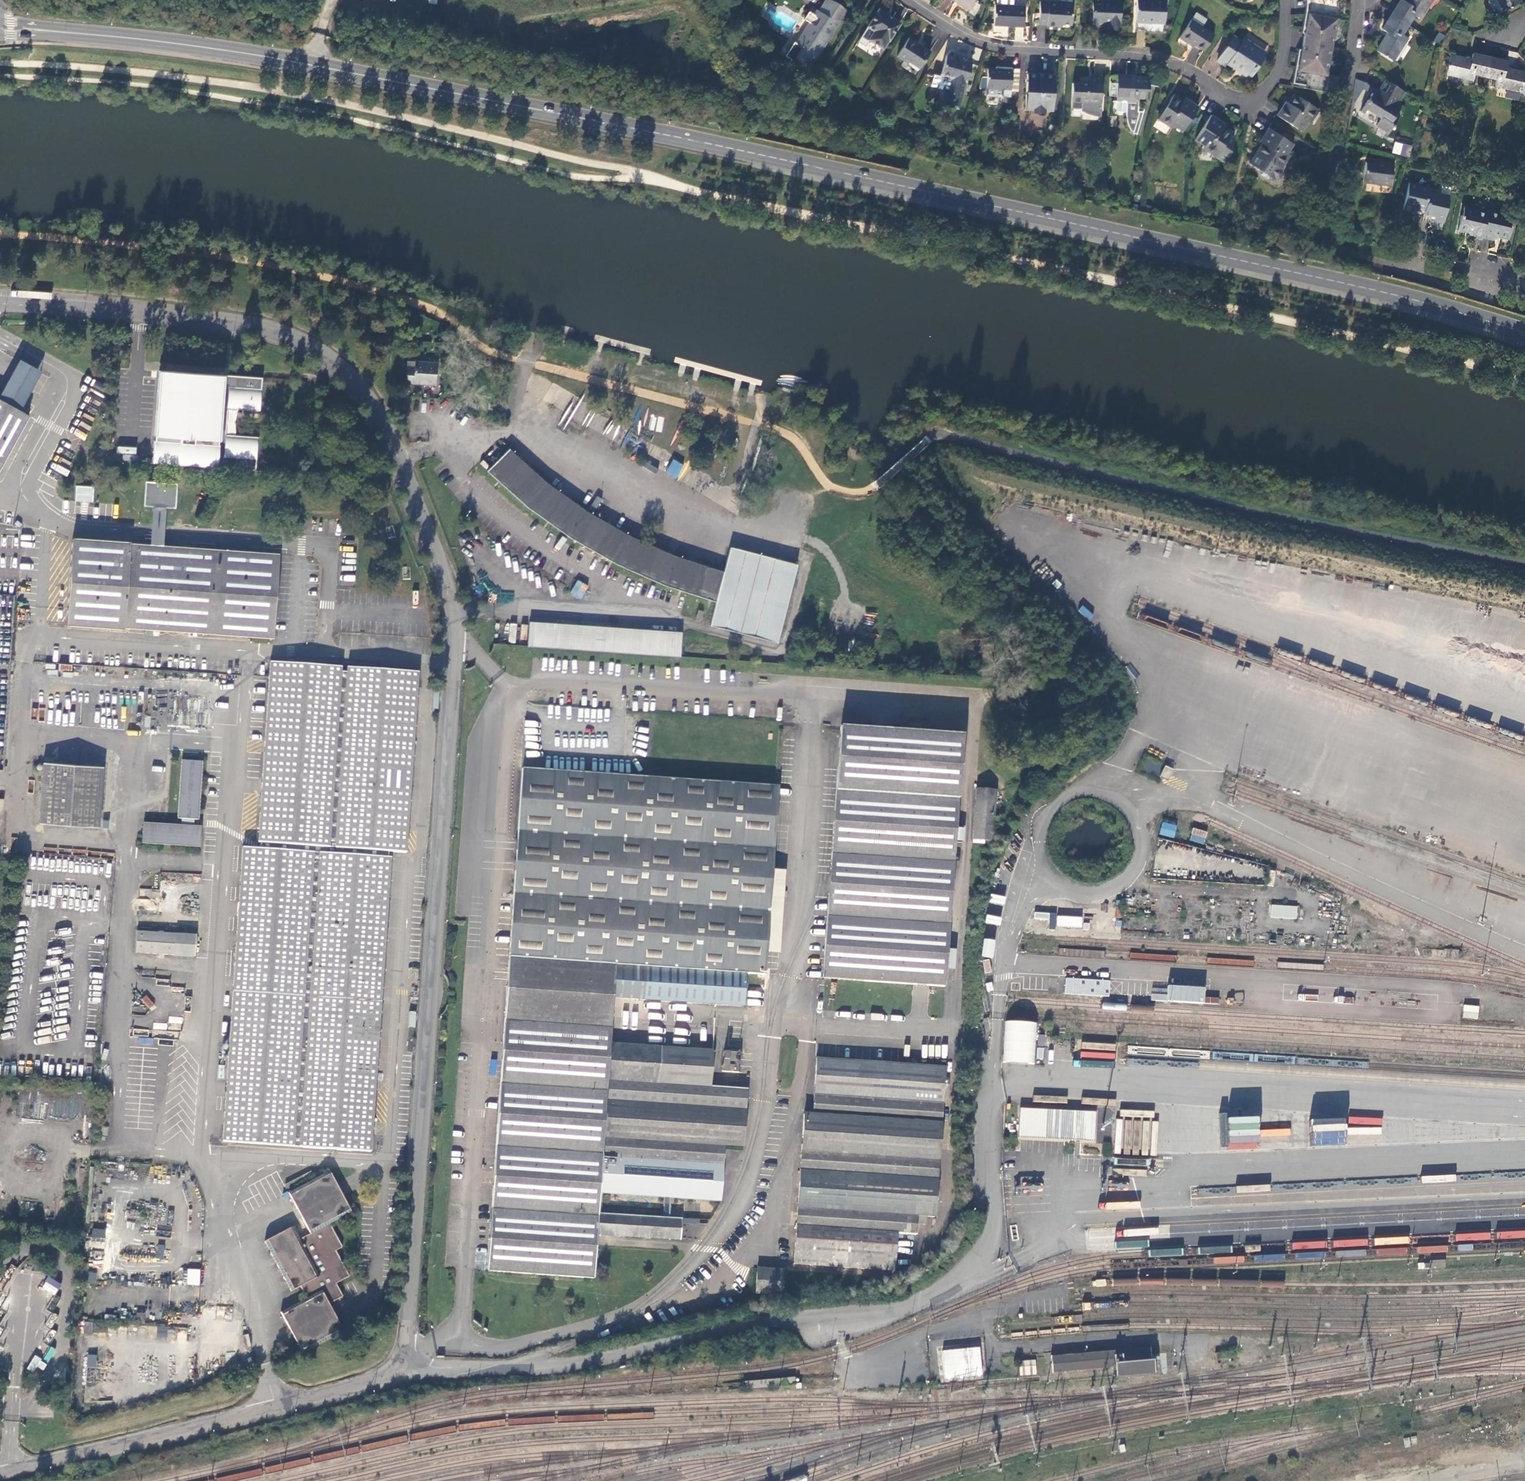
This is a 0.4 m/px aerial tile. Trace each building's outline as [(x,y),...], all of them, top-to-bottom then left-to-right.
[(806,75),(839,24),(841,24),(849,11),(831,0),(826,0),(819,11),(816,9),(813,14),(810,11),(805,19),(809,22),(795,43),(795,42),(786,55),(792,59),(789,62),(792,64),(791,65),(806,75)] [(960,2),(959,3),(970,10),(975,2),(976,0),(956,0),(960,2)] [(1161,0),(1136,0),(1135,23),(1164,25),(1165,0),(1161,0)] [(1311,13),(1337,19),(1339,19),(1338,0),(1310,0),(1311,13)] [(1433,0),(1408,0),(1406,2),(1403,0),(1399,0),(1391,14),(1409,25),(1415,16),(1421,19),(1433,0)] [(1497,14),(1502,11),(1503,12),(1522,2),(1521,0),(1489,0),(1497,14)] [(1120,3),(1093,1),(1092,22),(1108,23),(1108,29),(1119,29),(1120,3)] [(980,5),(975,2),(970,10),(969,12),(974,16),(978,9),(980,5)] [(1061,4),(1040,3),(1039,24),(1047,25),(1047,26),(1056,27),(1057,24),(1071,24),(1072,4),(1061,4)] [(996,5),(995,5),(994,25),(1024,26),(1025,6),(1013,5),(996,5)] [(900,24),(879,10),(868,27),(875,32),(869,41),(883,50),(900,24)] [(1195,13),(1190,20),(1201,27),(1206,20),(1195,13)] [(1337,19),(1311,13),(1309,13),(1298,70),(1300,71),(1298,83),(1326,89),(1329,75),(1327,74),(1332,47),(1337,19)] [(1403,35),(1409,25),(1391,14),(1381,29),(1386,33),(1376,50),(1394,62),(1409,38),(1403,35)] [(1201,27),(1190,20),(1179,38),(1193,47),(1194,45),(1203,50),(1213,35),(1201,27)] [(1039,26),(1036,40),(1042,41),(1045,27),(1039,26)] [(1265,53),(1243,39),(1241,42),(1233,37),(1218,62),(1227,68),(1230,62),(1241,69),(1240,72),(1249,77),(1265,53)] [(930,52),(909,39),(897,57),(904,62),(906,60),(919,69),(930,52)] [(955,58),(946,56),(941,75),(953,79),(949,92),(943,90),(939,103),(945,104),(945,105),(957,108),(965,82),(966,82),(971,63),(970,63),(971,60),(956,55),(955,58)] [(1474,75),(1485,77),(1490,59),(1472,55),(1470,61),(1450,56),(1445,74),(1473,81),(1474,75)] [(1490,59),(1485,77),(1496,80),(1494,85),(1521,92),(1524,75),(1524,74),(1505,69),(1507,63),(1490,59)] [(995,70),(987,70),(986,96),(1002,97),(1003,90),(1011,90),(1012,71),(1011,71),(1011,68),(1003,68),(1003,70),(995,70)] [(1054,75),(1027,74),(1025,109),(1052,110),(1054,75)] [(940,77),(934,75),(933,78),(931,86),(943,90),(949,92),(953,79),(941,75),(940,77)] [(1149,77),(1117,76),(1117,84),(1109,83),(1109,96),(1116,96),(1116,111),(1125,111),(1125,115),(1125,117),(1125,120),(1127,126),(1127,127),(1129,130),(1130,131),(1133,131),(1132,134),(1136,135),(1143,112),(1138,112),(1138,100),(1146,101),(1146,90),(1149,91),(1149,77)] [(1101,102),(1102,77),(1094,77),(1094,82),(1080,81),(1080,83),(1079,101),(1101,102)] [(1401,100),(1405,92),(1385,80),(1376,95),(1372,93),(1360,112),(1363,114),(1366,110),(1380,119),(1376,127),(1379,129),(1379,128),(1386,132),(1384,135),(1387,137),(1400,117),(1396,114),(1402,106),(1399,105),(1402,101),(1401,100)] [(1079,101),(1080,83),(1072,83),(1071,108),(1081,108),(1081,109),(1087,112),(1093,114),(1101,115),(1101,102),(1079,101)] [(1317,108),(1294,93),(1288,103),(1286,101),(1277,115),(1302,131),(1317,108)] [(1182,131),(1199,107),(1184,98),(1183,100),(1173,94),(1159,116),(1182,131)] [(1211,115),(1195,140),(1218,155),(1221,150),(1229,156),(1233,141),(1229,138),(1232,133),(1223,126),(1225,124),(1211,115)] [(1293,144),(1268,128),(1259,142),(1261,144),(1256,152),(1258,154),(1256,156),(1253,157),(1249,163),(1259,170),(1260,174),(1267,178),(1271,178),(1273,179),(1279,178),(1282,174),(1281,168),(1279,167),(1293,144)] [(1408,158),(1411,146),(1402,144),(1400,156),(1408,158)] [(1390,186),(1393,165),(1379,162),(1379,164),(1365,163),(1363,183),(1365,183),(1364,190),(1387,193),(1388,186),(1390,186)] [(1443,222),(1449,196),(1440,194),(1440,195),(1428,192),(1429,189),(1418,186),(1418,185),(1409,182),(1403,209),(1412,211),(1413,207),(1424,211),(1423,214),(1433,216),(1435,217),(1434,220),(1443,222)] [(1472,237),(1482,239),(1482,237),(1488,212),(1465,207),(1463,215),(1462,215),(1458,233),(1465,235),(1466,233),(1470,234),(1472,234),(1472,237)] [(1501,213),(1489,210),(1488,212),(1482,237),(1493,240),(1493,237),(1495,237),(1500,238),(1500,241),(1508,243),(1512,224),(1511,224),(1512,216),(1507,215),(1505,211),(1501,213)] [(1297,224),(1286,221),(1284,230),(1295,233),(1297,224)] [(1477,250),(1486,252),(1489,241),(1480,239),(1477,250)] [(20,359),(0,396),(0,400),(20,411),(41,372),(20,359)] [(413,366),(406,366),(405,382),(434,383),(436,362),(413,361),(413,366)] [(259,410),(262,377),(159,370),(152,462),(217,467),(217,466),(222,466),(222,467),(255,469),(258,437),(225,434),(227,408),(259,410)] [(0,400),(0,463),(2,465),(29,416),(20,411),(0,400)] [(709,624),(776,642),(797,563),(730,546),(724,570),(676,555),(630,535),(588,510),(547,482),(510,447),(488,471),(528,506),(569,535),(582,543),(613,561),(619,564),(665,585),(716,600),(709,624)] [(665,472),(676,478),(683,464),(673,458),(665,472)] [(144,504),(154,504),(167,505),(175,506),(176,483),(146,482),(144,504)] [(75,501),(93,502),(94,487),(75,486),(75,501)] [(151,533),(151,544),(164,545),(165,534),(165,525),(167,505),(154,504),(152,524),(151,533)] [(164,545),(151,544),(72,539),(66,623),(273,638),(279,553),(164,545)] [(578,579),(570,593),(581,599),(588,585),(578,579)] [(681,631),(529,621),(527,645),(680,655),(681,631)] [(262,842),(389,850),(407,851),(420,672),(347,667),(347,672),(342,672),(342,667),(271,662),(270,676),(258,841),(262,842)] [(1003,711),(1004,718),(1013,716),(1011,709),(1003,711)] [(823,978),(825,978),(913,984),(945,986),(946,967),(954,968),(955,953),(948,952),(963,735),(841,727),(823,978)] [(195,818),(199,819),(203,761),(183,760),(179,817),(184,818),(183,825),(145,823),(144,842),(201,846),(202,827),(195,826),(195,818)] [(38,826),(98,829),(102,768),(41,765),(38,826)] [(1174,769),(1165,765),(1160,776),(1169,781),(1174,769)] [(765,975),(767,952),(772,868),(778,786),(775,786),(522,768),(487,1271),(594,1278),(596,1245),(611,997),(743,1006),(746,974),(765,975)] [(972,840),(992,841),(993,837),(996,837),(996,834),(999,834),(1001,817),(994,817),(996,791),(976,789),(972,840)] [(1174,837),(1177,824),(1162,821),(1159,834),(1174,837)] [(1189,841),(1204,844),(1207,831),(1192,828),(1189,841)] [(389,850),(262,842),(261,848),(388,857),(389,850)] [(388,857),(261,848),(243,847),(224,1140),(372,1150),(392,857),(388,857)] [(772,868),(767,952),(773,952),(780,953),(785,869),(772,868)] [(1296,906),(1271,905),(1271,917),(1295,919),(1296,906)] [(1050,917),(1049,925),(1082,928),(1083,916),(1034,912),(1034,916),(1050,917)] [(174,957),(175,936),(136,933),(135,954),(174,957)] [(195,937),(175,936),(174,957),(194,958),(195,937)] [(982,956),(993,957),(994,940),(984,938),(982,956)] [(1110,980),(1066,977),(1065,992),(1109,996),(1110,980)] [(1151,999),(1218,1005),(1219,998),(1205,997),(1205,987),(1168,984),(1167,989),(1152,988),(1151,999)] [(1478,1019),(1479,1006),(1464,1004),(1462,1018),(1478,1019)] [(1033,1062),(1036,1023),(1006,1020),(1003,1060),(1033,1062)] [(634,1196),(721,1202),(724,1145),(743,1146),(747,1089),(710,1086),(713,1051),(612,1044),(603,1194),(620,1195),(620,1199),(623,1199),(623,1212),(633,1212),(634,1196)] [(722,1071),(739,1073),(740,1053),(723,1052),(722,1071)] [(794,1263),(894,1270),(897,1233),(916,1234),(916,1224),(926,1224),(926,1215),(935,1216),(946,1066),(817,1058),(813,1114),(804,1114),(794,1263)] [(79,1115),(79,1097),(54,1097),(54,1115),(79,1115)] [(1094,1111),(1020,1108),(1018,1135),(1093,1139),(1094,1111)] [(1260,1127),(1260,1115),(1219,1116),(1220,1149),(1259,1148),(1259,1136),(1291,1135),(1291,1126),(1260,1127)] [(1345,1145),(1346,1119),(1313,1118),(1312,1144),(1345,1145)] [(296,1337),(304,1352),(305,1352),(345,1332),(330,1304),(344,1296),(337,1283),(350,1276),(337,1250),(343,1247),(331,1223),(352,1212),(330,1171),(290,1192),(311,1233),(301,1238),(294,1226),(266,1242),(293,1291),(302,1286),(308,1297),(282,1311),(296,1337)] [(669,1240),(671,1240),(671,1239),(681,1240),(682,1214),(662,1212),(661,1218),(651,1218),(652,1217),(650,1217),(650,1218),(621,1216),(621,1215),(620,1215),(620,1216),(601,1214),(600,1235),(619,1236),(619,1237),(620,1237),(620,1236),(649,1238),(650,1238),(670,1239),(669,1240)] [(703,1219),(683,1218),(682,1238),(702,1238),(703,1219)] [(976,1218),(973,1228),(979,1230),(982,1221),(976,1218)] [(92,1236),(104,1237),(104,1229),(93,1228),(92,1236)] [(200,1285),(200,1269),(187,1268),(187,1285),(200,1285)] [(784,1270),(757,1269),(756,1294),(783,1295),(784,1270)] [(55,1295),(61,1284),(48,1277),(42,1288),(55,1295)] [(1149,1345),(1049,1355),(1052,1371),(1112,1366),(1114,1378),(1152,1374),(1149,1345)] [(983,1379),(981,1347),(941,1350),(944,1382),(983,1379)] [(1231,1348),(1213,1352),(1215,1363),(1233,1360),(1231,1348)] [(96,1366),(97,1355),(88,1354),(88,1366),(96,1366)] [(34,1357),(26,1369),(32,1373),(40,1361),(34,1357)] [(905,1361),(906,1366),(866,1373),(869,1388),(923,1379),(920,1359),(905,1361)] [(1020,1360),(1019,1375),(1036,1375),(1036,1360),(1020,1360)] [(863,1373),(851,1374),(852,1389),(864,1388),(863,1373)]
